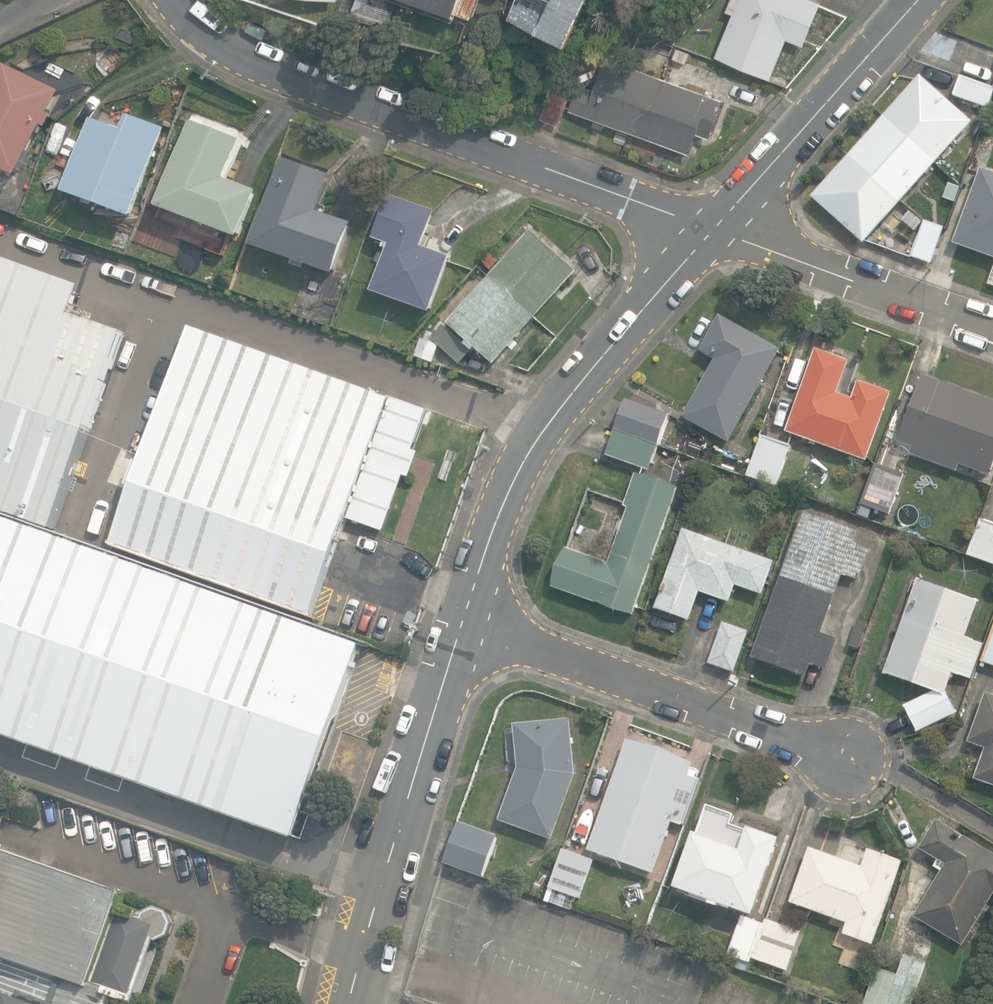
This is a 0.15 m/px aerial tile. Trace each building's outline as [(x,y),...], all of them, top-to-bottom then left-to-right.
[(457,13),(458,11),(474,16),(480,0),(420,0),(457,13)] [(576,36),(582,19),(589,0),(520,0),(515,14),(576,36)] [(726,7),(731,9),(714,54),(770,75),(785,35),(805,42),(820,0),(729,0),(726,7)] [(245,30),(264,39),(268,29),(250,20),(245,30)] [(675,57),(686,62),(690,51),(679,47),(675,57)] [(670,145),(692,152),(699,132),(712,137),(726,98),(607,55),(595,88),(581,83),(572,109),(596,118),(593,126),(603,129),(606,122),(659,141),(657,148),(667,152),(670,145)] [(18,176),(43,125),(48,127),(54,116),(49,114),(60,92),(4,64),(0,72),(0,167),(18,176)] [(811,193),(862,238),(970,118),(919,73),(811,193)] [(952,92),(985,104),(992,85),(959,73),(952,92)] [(66,193),(134,218),(166,129),(129,115),(124,131),(93,120),(66,193)] [(160,206),(241,238),(259,193),(226,180),(241,140),(193,121),(160,206)] [(254,246),(337,275),(339,270),(354,225),(318,212),(331,175),(283,159),(254,246)] [(992,253),(992,170),(978,165),(952,238),(992,253)] [(375,292),(433,312),(452,258),(424,248),(437,212),(388,196),(374,238),(388,243),(386,248),(390,249),(375,292)] [(923,206),(923,218),(933,218),(933,206),(923,206)] [(904,220),(916,230),(924,221),(912,211),(904,220)] [(913,257),(933,264),(946,228),(927,221),(913,257)] [(432,339),(461,364),(477,347),(496,363),(578,271),(531,230),(448,323),(466,340),(464,343),(445,325),(432,339)] [(484,262),(491,268),(499,259),(492,252),(484,262)] [(57,528),(125,334),(76,317),(87,287),(0,257),(0,508),(57,528)] [(708,423),(754,448),(805,356),(745,322),(725,357),(740,365),(708,423)] [(114,545),(312,615),(347,518),(384,532),(405,475),(410,477),(419,452),(413,450),(427,410),(192,327),(114,545)] [(430,342),(434,334),(427,332),(425,340),(421,338),(416,356),(435,362),(438,344),(430,342)] [(789,431),(868,460),(892,393),(861,382),(856,394),(855,399),(838,394),(850,361),(818,350),(789,431)] [(992,475),(992,472),(992,401),(925,376),(901,442),(915,447),(912,454),(958,471),(961,464),(992,475)] [(659,445),(670,415),(627,400),(616,430),(659,445)] [(650,472),(659,445),(616,430),(607,456),(650,472)] [(749,477),(777,487),(792,445),(764,435),(749,477)] [(891,515),(905,474),(877,464),(862,505),(891,515)] [(634,615),(680,488),(637,473),(625,506),(629,508),(610,563),(567,548),(553,587),(598,603),(598,602),(634,615)] [(786,507),(790,494),(773,490),(770,503),(786,507)] [(755,657),(808,676),(812,664),(827,669),(838,639),(823,633),(844,574),(860,580),(870,549),(855,544),(859,531),(806,512),(755,657)] [(365,646),(0,517),(0,734),(296,839),(365,646)] [(932,524),(914,518),(910,532),(927,538),(932,524)] [(992,563),(992,524),(982,520),(970,555),(992,563)] [(657,609),(691,621),(701,592),(731,602),(737,585),(765,595),(777,562),(686,529),(657,609)] [(906,706),(919,731),(957,712),(947,692),(954,672),(972,679),(984,644),(966,638),(979,601),(920,580),(887,673),(937,691),(906,706)] [(854,632),(865,636),(869,625),(858,621),(854,632)] [(710,663),(735,672),(750,632),(724,623),(710,663)] [(992,665),(992,634),(983,662),(992,665)] [(992,784),(992,695),(988,693),(971,741),(988,747),(977,778),(992,784)] [(502,819),(554,839),(577,774),(572,719),(517,724),(520,767),(502,819)] [(590,850),(654,873),(673,821),(685,826),(702,780),(690,775),(695,762),(630,739),(590,850)] [(722,903),(755,915),(782,839),(752,828),(751,830),(733,824),(737,815),(710,805),(700,834),(697,833),(678,887),(713,900),(712,903),(721,906),(722,903)] [(964,945),(992,897),(992,853),(939,820),(922,848),(940,859),(936,865),(944,870),(916,916),(964,945)] [(463,867),(502,881),(516,841),(478,827),(463,867)] [(122,994),(141,1001),(163,938),(166,939),(176,933),(180,921),(175,911),(163,907),(152,911),(150,916),(145,915),(148,907),(130,901),(133,890),(0,842),(0,1003),(118,1003),(122,994)] [(845,933),(874,944),(904,861),(870,849),(864,866),(812,848),(793,902),(849,922),(845,933)] [(565,849),(551,887),(583,898),(596,860),(565,849)] [(749,971),(762,975),(766,962),(789,970),(803,932),(768,919),(768,920),(766,924),(744,916),(729,954),(741,958),(738,967),(749,972),(749,971)] [(927,963),(907,955),(900,975),(879,967),(866,1003),(913,1003),(927,963)]
